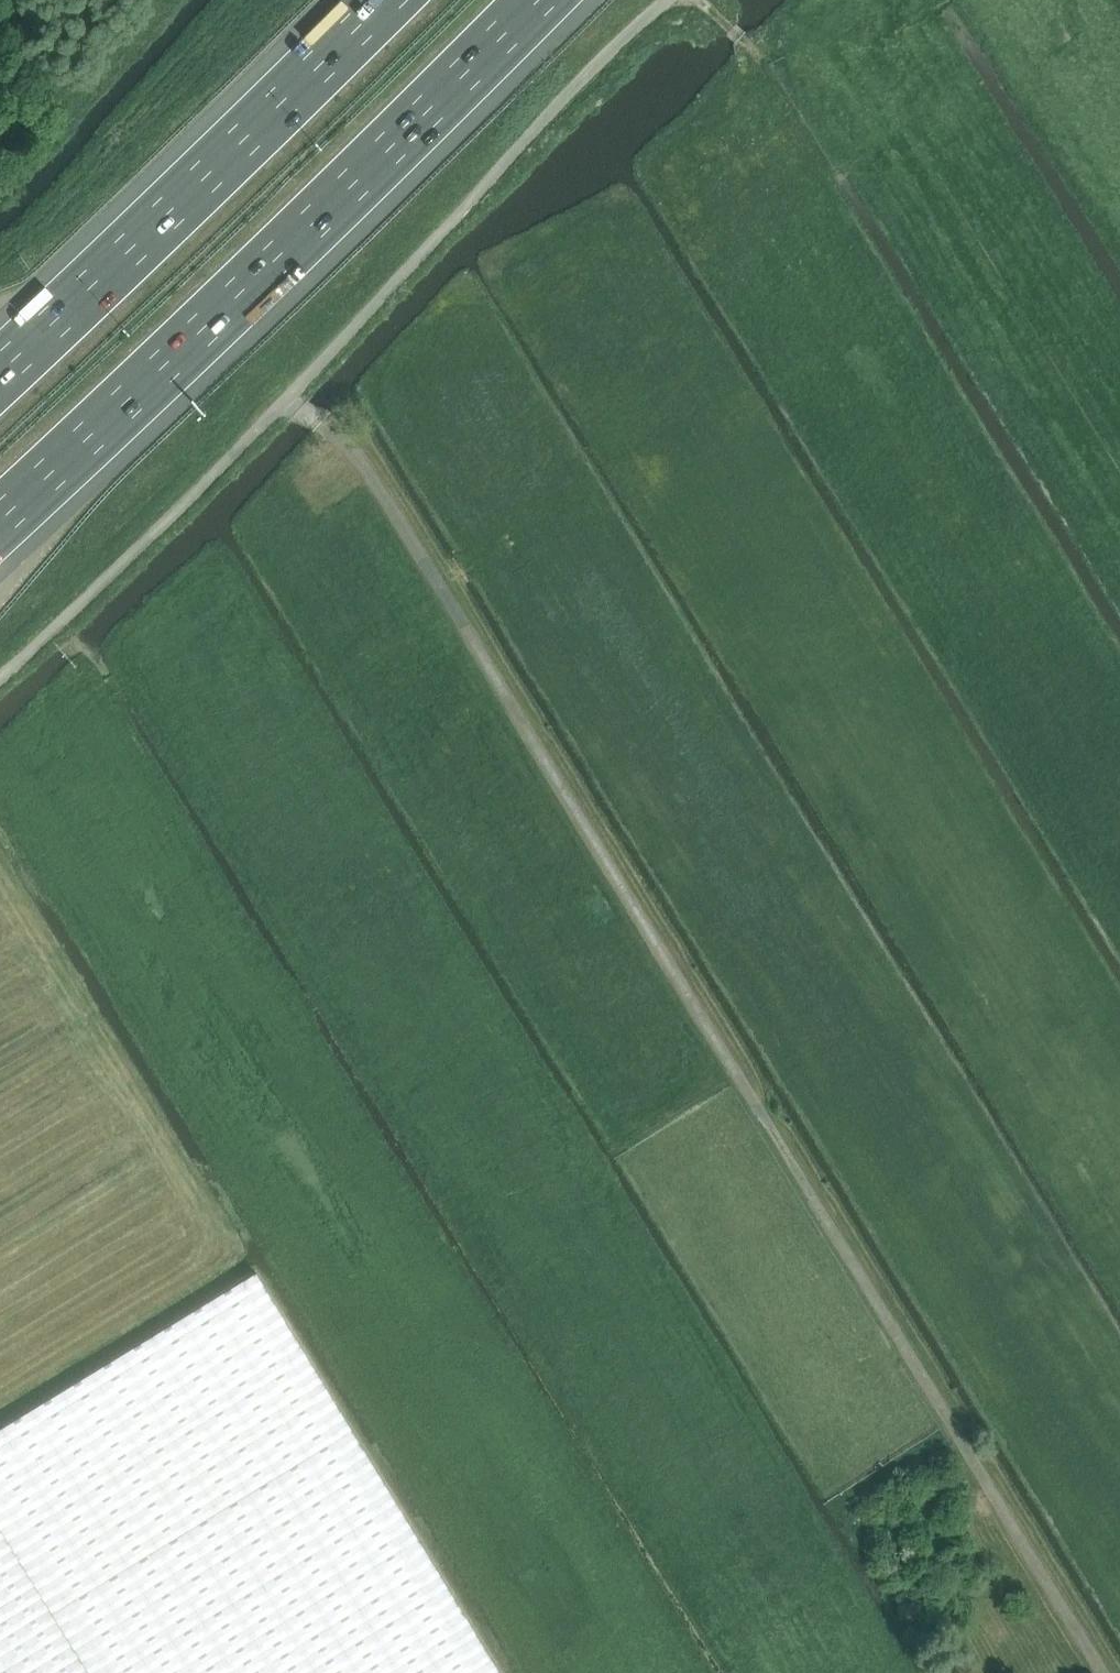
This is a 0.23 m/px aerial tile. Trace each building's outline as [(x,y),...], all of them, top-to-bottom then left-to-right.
[(257,1272),(0,1428),(0,1528),(89,1672),(501,1672),(257,1272)] [(0,1528),(0,1672),(89,1672),(0,1528)]
